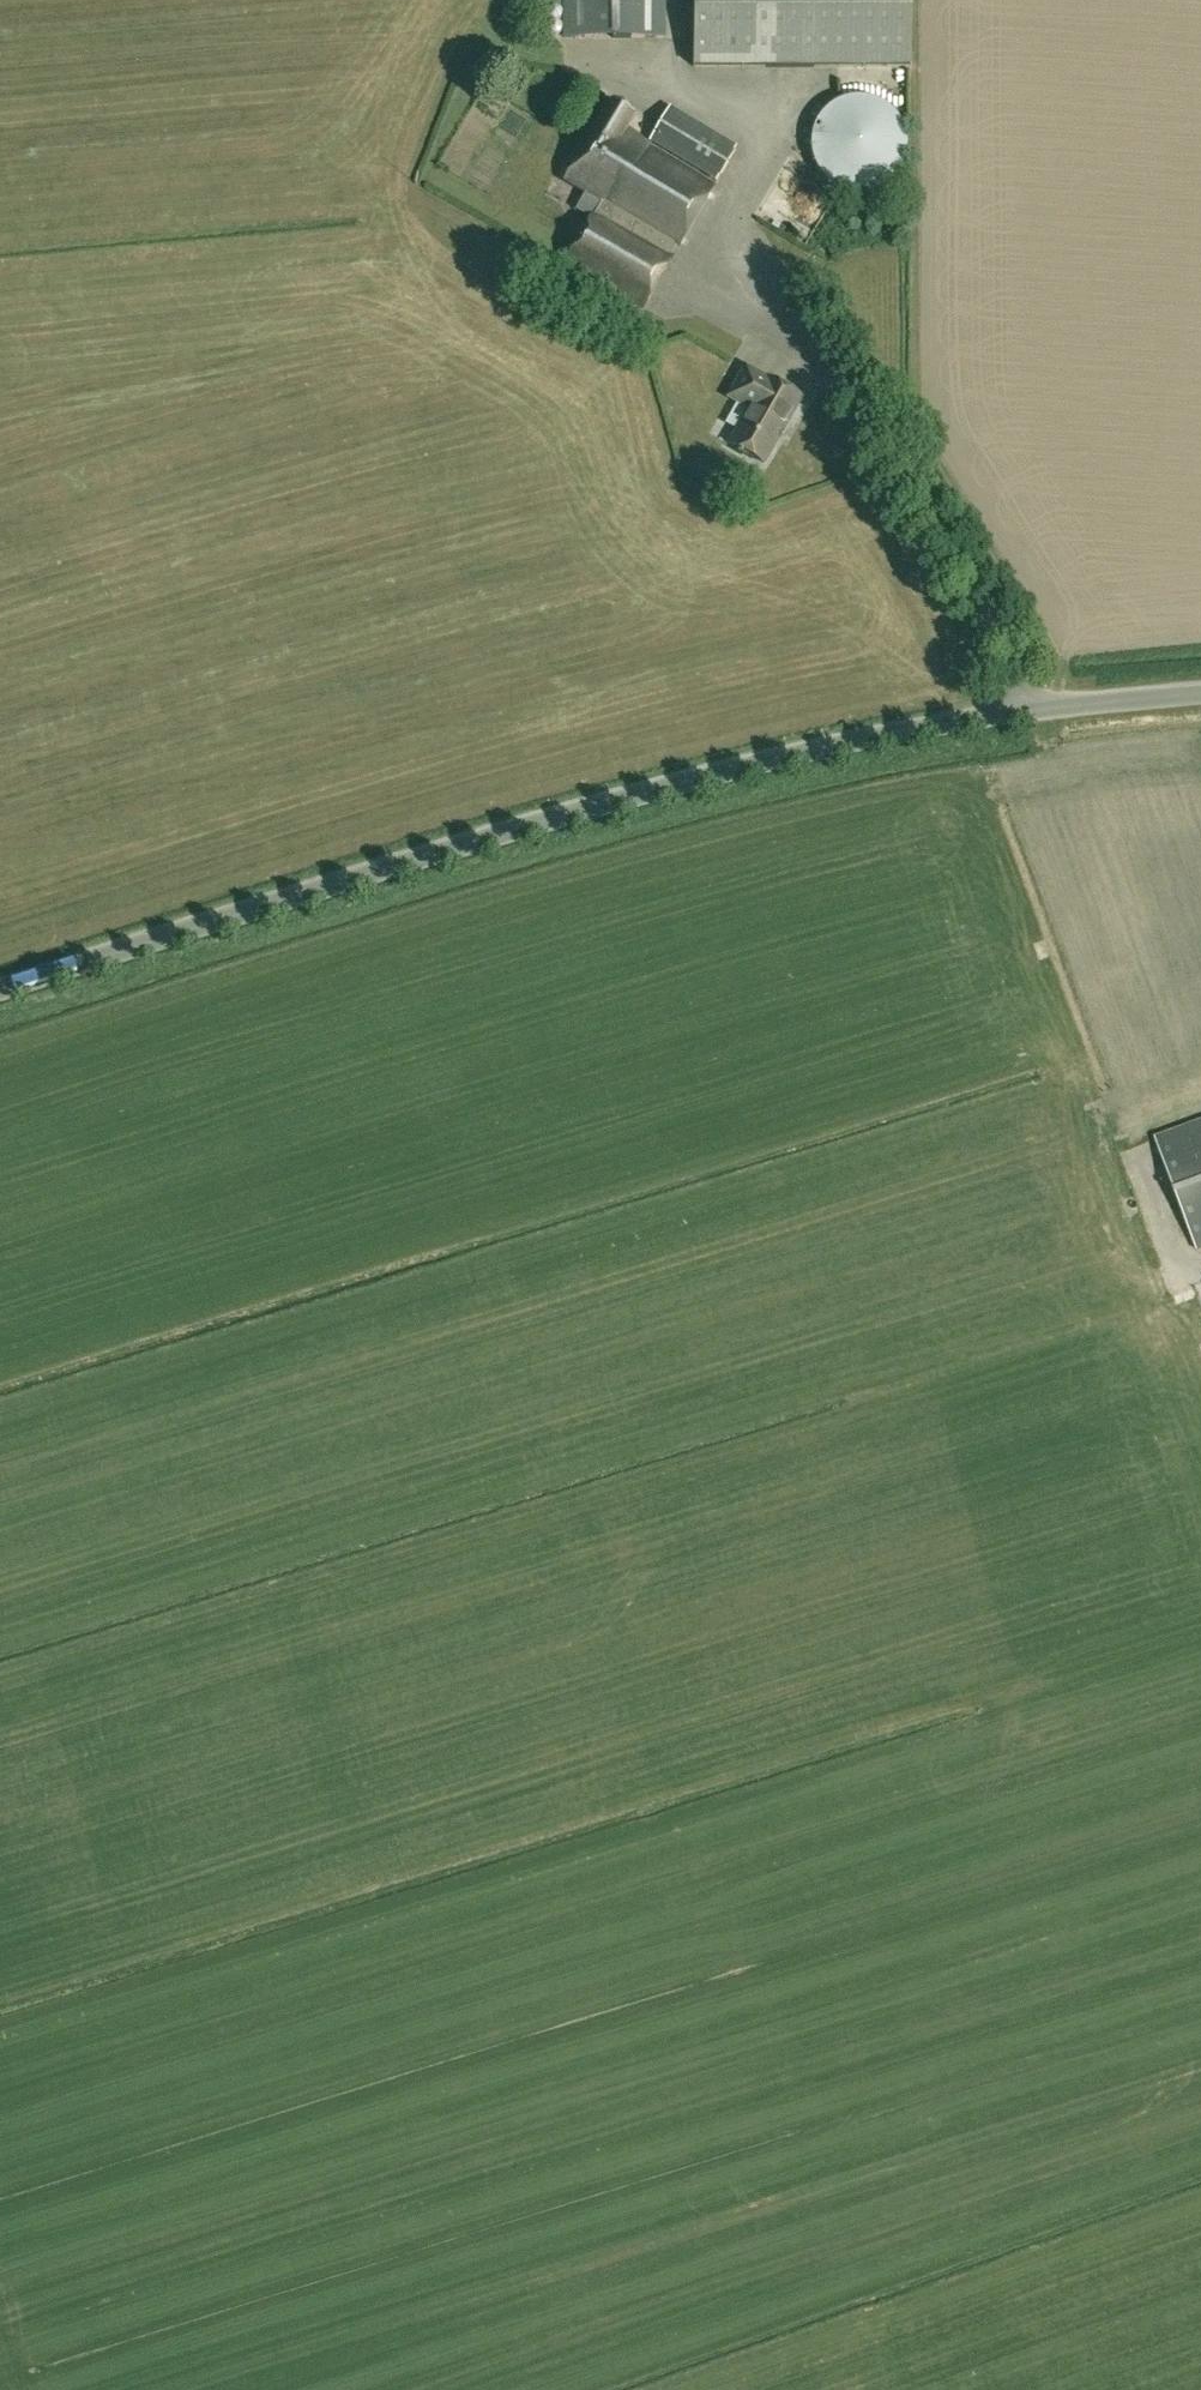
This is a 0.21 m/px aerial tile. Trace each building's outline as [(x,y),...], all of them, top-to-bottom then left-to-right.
[(565,39),(663,39),(663,0),(565,0),(565,39)] [(910,61),(910,0),(693,0),(694,61),(910,61)] [(886,104),(881,101),(876,98),(871,96),(865,95),(859,94),(853,94),(848,95),(842,96),(837,98),(833,100),(828,102),(825,105),(821,108),(818,111),(815,115),(813,119),(810,124),(809,129),(807,134),(806,139),(806,145),(807,151),(808,157),(810,162),(812,167),(815,172),(819,177),(822,181),(827,184),(831,187),(835,189),(840,191),(844,192),(848,193),(853,193),(858,193),(863,193),(868,192),(873,190),(879,188),(884,185),(888,181),(892,177),(896,173),(899,168),(902,163),(904,158),(905,152),(905,147),(906,142),(905,137),(904,133),(903,128),(902,124),(900,120),(897,116),(894,112),(890,108),(886,104)] [(575,211),(591,221),(594,216),(603,202),(676,245),(676,246),(679,249),(714,186),(652,149),(652,145),(648,143),(649,142),(629,126),(634,118),(610,103),(563,181),(584,195),(575,211)] [(670,107),(649,142),(648,143),(652,145),(717,182),(736,147),(670,107)] [(603,202),(594,216),(670,257),(671,255),(676,246),(676,245),(603,202)] [(594,216),(591,221),(563,265),(642,311),(673,257),(671,255),(670,257),(594,216)] [(728,398),(749,410),(730,443),(764,463),(802,398),(747,366),(728,398)] [(685,392),(702,387),(697,371),(681,375),(685,392)] [(1155,1139),(1197,1251),(1200,1250),(1200,1122),(1155,1139)]
